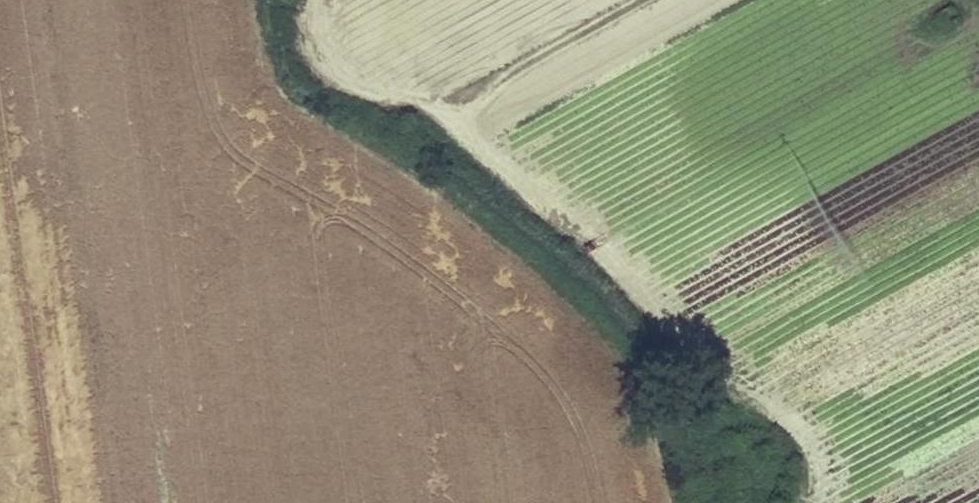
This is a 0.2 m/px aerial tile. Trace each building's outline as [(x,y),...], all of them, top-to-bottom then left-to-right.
[(941,13),(947,24),(956,19),(950,8),(941,13)]
